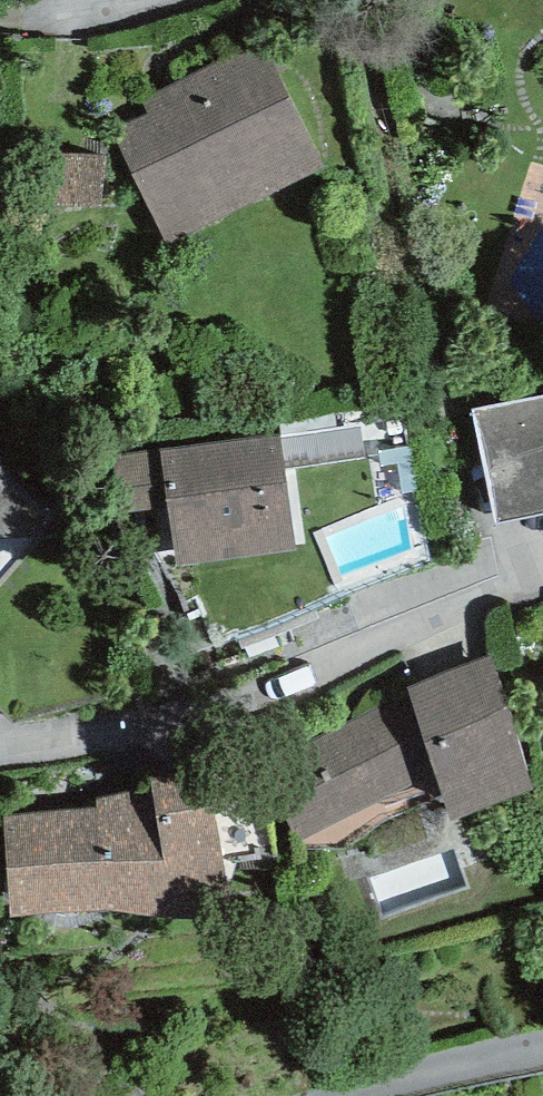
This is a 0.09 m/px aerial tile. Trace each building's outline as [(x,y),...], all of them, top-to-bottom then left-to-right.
[(149,111),(111,128),(165,244),(325,170),(264,39),(142,95),(149,111)] [(498,523),(542,514),(542,397),(472,411),(498,523)] [(281,434),(160,450),(168,508),(175,565),(296,549),(281,434)] [(120,514),(168,508),(160,450),(112,456),(120,514)] [(46,533),(42,510),(0,472),(0,585),(46,533)] [(407,687),(410,695),(261,767),(299,844),(437,777),(452,821),(536,790),(491,656),(407,687)] [(96,808),(4,815),(10,919),(109,911),(170,919),(228,891),(209,770),(150,780),(141,789),(96,797),(96,808)]
